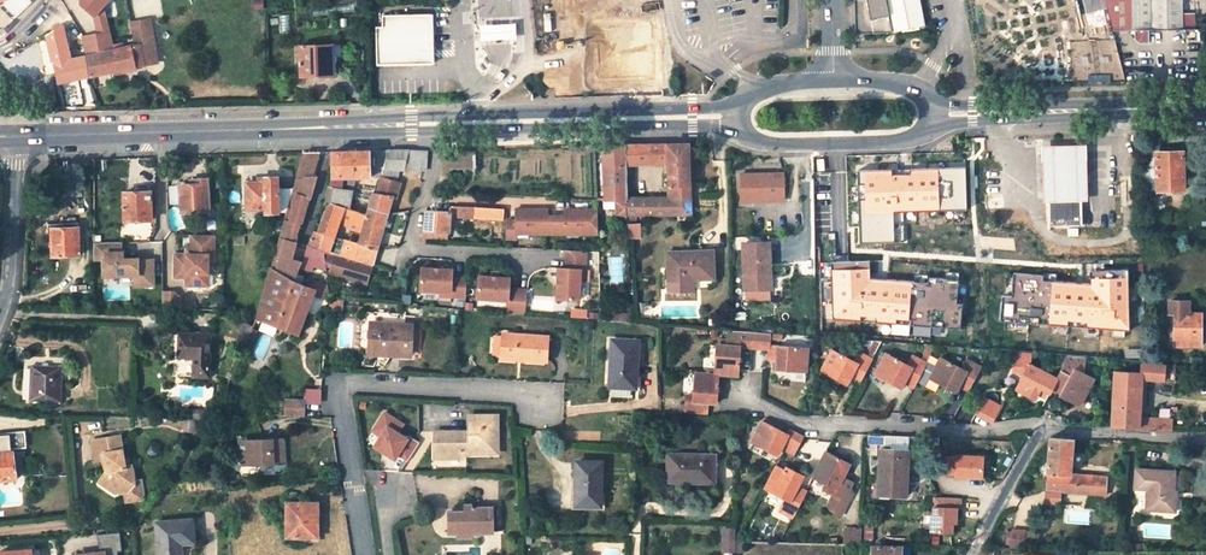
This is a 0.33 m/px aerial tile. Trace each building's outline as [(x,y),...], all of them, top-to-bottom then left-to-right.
[(88,55),(113,50),(112,45),(112,42),(112,41),(105,5),(109,0),(83,0),(84,5),(97,16),(100,34),(85,36),(88,55)] [(919,0),(886,0),(887,5),(855,9),(858,37),(924,26),(919,0)] [(1087,14),(1107,9),(1104,0),(1083,0),(1087,14)] [(1114,29),(1132,29),(1135,29),(1135,37),(1139,42),(1149,42),(1149,29),(1195,29),(1194,0),(1106,0),(1114,29)] [(383,29),(376,29),(378,66),(434,63),(432,15),(382,18),(383,29)] [(152,18),(132,22),(137,45),(139,44),(143,60),(159,56),(152,18)] [(520,22),(481,25),(482,40),(521,37),(520,22)] [(654,24),(597,25),(598,77),(655,76),(654,24)] [(88,55),(70,59),(62,26),(47,35),(59,83),(92,76),(88,55)] [(113,50),(88,55),(92,76),(144,65),(143,60),(139,44),(137,45),(122,48),(119,49),(113,50)] [(332,45),(300,46),(301,77),(333,77),(332,63),(332,45)] [(143,60),(144,65),(160,61),(159,56),(143,60)] [(686,216),(691,215),(689,143),(623,145),(623,146),(624,166),(666,163),(668,196),(625,197),(625,200),(626,207),(626,216),(627,216),(677,216),(677,221),(686,221),(686,216)] [(602,146),(605,201),(625,200),(625,197),(624,166),(623,146),(602,146)] [(1184,190),(1183,147),(1155,148),(1156,190),(1150,190),(1150,199),(1168,198),(1168,191),(1184,190)] [(351,208),(356,178),(382,178),(384,170),(388,149),(331,151),(331,179),(326,200),(351,208)] [(397,182),(400,169),(405,170),(408,150),(408,149),(388,149),(384,170),(382,178),(377,194),(372,193),(367,208),(388,213),(393,197),(397,198),(401,183),(397,182)] [(405,170),(425,171),(427,152),(408,150),(405,170)] [(315,290),(294,281),(297,273),(301,263),(301,262),(292,260),(297,243),(294,242),(299,226),(300,226),(309,198),(312,199),(318,177),(313,177),(320,151),(303,152),(293,188),(286,213),(256,320),(254,325),(252,329),(260,332),(264,323),(299,336),(314,294),(315,290)] [(474,169),(475,153),(452,152),(452,169),(464,169),(474,169)] [(784,202),(784,174),(741,175),(742,203),(784,202)] [(258,181),(246,182),(247,210),(265,210),(265,214),(286,213),(293,188),(279,189),(279,176),(265,177),(266,181),(258,181)] [(210,213),(208,178),(189,179),(190,184),(180,185),(182,214),(210,213)] [(151,191),(124,192),(125,222),(152,221),(151,191)] [(335,237),(342,219),(352,223),(363,227),(361,233),(358,244),(377,249),(388,213),(367,208),(366,213),(351,208),(326,200),(325,203),(329,204),(319,232),(315,231),(314,231),(308,247),(324,252),(331,254),(337,238),(335,237)] [(1083,225),(1082,201),(1047,202),(1048,226),(1083,225)] [(474,207),(451,206),(451,212),(450,225),(454,225),(454,216),(474,216),(474,214),(474,207)] [(506,220),(505,238),(516,238),(516,232),(516,229),(528,229),(528,232),(566,233),(566,230),(578,230),(578,234),(597,234),(596,210),(565,209),(565,216),(546,216),(546,209),(515,208),(515,220),(506,220)] [(450,225),(451,212),(427,211),(426,224),(425,232),(427,232),(448,233),(450,233),(450,225)] [(485,215),(474,214),(474,216),(472,233),(483,234),(485,215)] [(489,235),(492,216),(485,215),(483,234),(489,235)] [(352,223),(350,229),(361,233),(363,227),(352,223)] [(641,239),(640,224),(628,224),(628,239),(641,239)] [(81,256),(80,228),(50,229),(52,257),(81,256)] [(427,232),(427,240),(448,240),(448,233),(427,232)] [(176,255),(176,279),(188,279),(188,287),(204,287),(204,275),(210,275),(210,261),(210,256),(215,255),(215,235),(192,235),(192,249),(192,255),(187,255),(176,255)] [(377,249),(358,244),(337,238),(331,254),(372,266),(377,249)] [(121,242),(94,243),(94,260),(103,260),(104,276),(134,276),(135,286),(154,286),(154,260),(139,261),(139,259),(124,259),(123,252),(122,252),(121,242)] [(771,290),(769,243),(744,244),(746,291),(767,290),(771,290)] [(366,285),(372,266),(331,254),(324,252),(308,247),(303,264),(326,271),(327,268),(332,270),(331,273),(366,285)] [(558,267),(557,298),(579,299),(580,269),(585,269),(586,250),(567,250),(566,268),(558,267)] [(714,279),(713,251),(666,253),(667,275),(683,274),(683,280),(693,279),(714,279)] [(422,269),(421,291),(440,292),(451,293),(451,297),(466,298),(467,279),(453,278),(453,271),(422,269)] [(315,290),(314,294),(326,299),(328,293),(328,285),(313,279),(312,283),(302,279),(303,276),(297,273),(294,281),(315,290)] [(480,277),(478,300),(508,302),(507,314),(525,315),(527,292),(510,290),(511,280),(480,277)] [(683,280),(667,280),(667,294),(693,293),(693,279),(683,280)] [(767,290),(746,291),(747,300),(768,299),(767,290)] [(181,310),(180,298),(174,291),(163,292),(163,310),(181,310)] [(341,310),(342,300),(329,299),(329,308),(341,310)] [(1189,302),(1170,302),(1170,314),(1175,314),(1175,346),(1202,346),(1202,329),(1198,329),(1199,314),(1189,314),(1189,302)] [(411,357),(413,325),(371,322),(369,349),(392,351),(391,355),(411,357)] [(249,359),(260,332),(252,329),(241,355),(249,359)] [(722,375),(739,376),(740,371),(740,348),(753,349),(754,333),(734,331),(728,331),(727,345),(717,344),(715,375),(718,375),(722,375)] [(776,369),(806,372),(808,348),(778,346),(769,345),(770,334),(754,333),(753,349),(768,350),(767,360),(777,361),(776,369)] [(209,377),(210,335),(181,334),(180,358),(195,358),(194,377),(209,377)] [(548,337),(504,334),(503,338),(493,337),(492,356),(502,356),(502,359),(546,362),(548,337)] [(636,388),(638,341),(612,340),(610,387),(613,387),(612,396),(630,397),(631,388),(636,388)] [(853,362),(832,350),(821,371),(848,385),(851,379),(860,384),(873,359),(858,352),(853,362)] [(1052,390),(1079,402),(1091,379),(1082,374),(1084,358),(1066,356),(1065,365),(1056,381),(1029,366),(1030,354),(1016,353),(1015,371),(1023,376),(1016,388),(1035,397),(1037,394),(1047,398),(1052,390)] [(907,365),(887,354),(876,375),(903,388),(905,383),(914,388),(917,382),(922,374),(927,363),(912,356),(907,365)] [(922,374),(930,378),(938,362),(930,358),(927,363),(922,374)] [(968,360),(963,369),(940,358),(938,362),(930,378),(941,383),(957,392),(960,386),(969,391),(982,367),(968,360)] [(1140,373),(1115,371),(1112,427),(1139,428),(1142,379),(1175,381),(1176,366),(1140,363),(1140,373)] [(61,401),(63,368),(32,366),(31,400),(61,401)] [(695,374),(693,395),(687,395),(686,414),(707,415),(708,404),(717,405),(717,394),(718,375),(715,375),(695,374)] [(922,374),(917,382),(932,390),(938,388),(941,383),(930,378),(922,374)] [(305,401),(305,404),(318,405),(319,391),(305,391),(305,401)] [(984,397),(976,414),(992,421),(993,420),(1000,405),(984,397)] [(305,401),(284,401),(283,416),(304,417),(305,404),(305,401)] [(192,420),(195,420),(211,421),(215,413),(217,410),(193,409),(192,420)] [(398,433),(403,425),(385,413),(375,429),(373,432),(382,437),(375,447),(391,456),(396,460),(397,457),(399,454),(409,460),(419,443),(410,437),(408,439),(398,433)] [(469,416),(469,431),(433,433),(434,459),(465,459),(465,449),(498,448),(498,416),(469,416)] [(1141,417),(1141,430),(1172,429),(1172,416),(1141,417)] [(192,420),(184,420),(184,431),(195,431),(195,420),(192,420)] [(762,422),(752,442),(778,456),(782,448),(785,450),(795,455),(802,440),(803,437),(789,430),(787,434),(775,429),(762,422)] [(14,451),(10,452),(10,449),(27,447),(26,431),(9,433),(9,435),(2,435),(2,433),(0,433),(0,481),(18,480),(14,451)] [(223,446),(224,436),(213,435),(212,445),(223,446)] [(909,446),(908,435),(881,436),(882,447),(909,446)] [(126,466),(120,436),(91,441),(96,462),(105,460),(108,472),(100,483),(115,494),(125,492),(129,492),(135,483),(135,482),(132,465),(126,466)] [(1045,490),(1105,495),(1106,477),(1070,474),(1072,439),(1049,438),(1045,490)] [(282,462),(282,440),(242,442),(242,464),(282,462)] [(907,497),(909,451),(881,449),(879,490),(890,491),(889,496),(907,497)] [(844,478),(850,465),(826,452),(814,478),(827,484),(824,490),(833,495),(827,508),(842,516),(853,494),(848,492),(853,483),(844,478)] [(713,483),(714,457),(670,455),(668,482),(713,483)] [(956,477),(983,478),(984,457),(957,456),(957,457),(947,457),(946,475),(956,475),(956,477)] [(601,506),(601,462),(577,462),(576,506),(601,506)] [(785,500),(780,511),(793,519),(806,492),(799,488),(804,478),(786,468),(785,470),(777,466),(764,489),(785,500)] [(1148,489),(1146,509),(1171,511),(1173,491),(1174,472),(1136,469),(1135,488),(1148,489)] [(129,492),(125,492),(126,501),(143,499),(139,482),(135,482),(135,483),(129,492)] [(961,509),(961,499),(934,497),(934,515),(932,515),(931,532),(953,533),(953,524),(957,524),(958,509),(961,509)] [(319,514),(319,503),(287,502),(287,538),(297,538),(298,543),(310,543),(309,536),(316,536),(316,514),(319,514)] [(473,535),(495,534),(494,506),(473,506),(473,510),(464,510),(449,510),(449,535),(457,535),(473,535)] [(157,523),(159,554),(183,554),(182,544),(188,543),(194,542),(193,520),(157,523)] [(736,529),(724,529),(723,552),(735,553),(736,541),(736,529)] [(1023,547),(1024,530),(1012,530),(1011,546),(1023,547)] [(118,553),(122,552),(120,534),(98,536),(100,553),(80,554),(118,554),(118,553)] [(735,553),(743,553),(743,541),(736,541),(735,553)] [(902,544),(872,544),(872,554),(902,554),(902,544)] [(910,545),(902,544),(902,554),(910,554),(910,545)]
